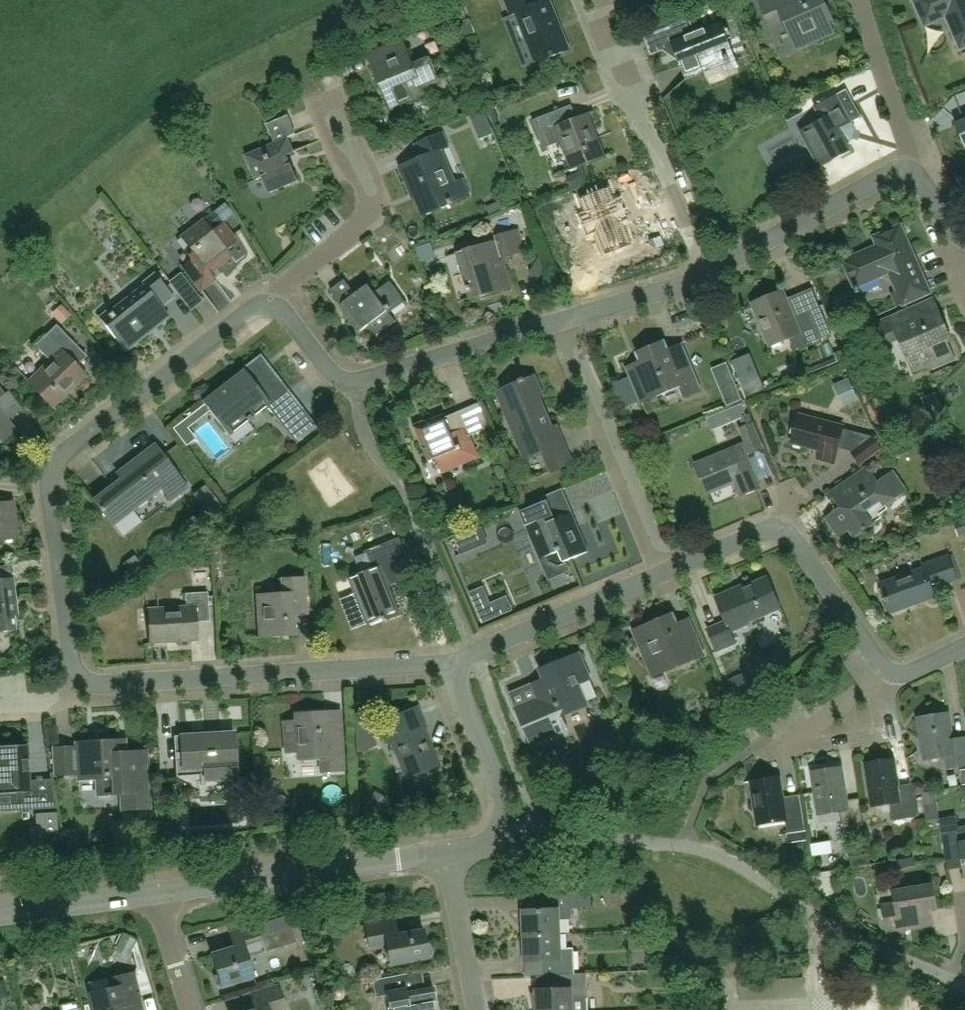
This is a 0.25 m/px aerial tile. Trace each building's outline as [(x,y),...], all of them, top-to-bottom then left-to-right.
[(568,49),(549,0),(545,0),(537,3),(536,0),(506,0),(511,14),(517,11),(537,61),(568,49)] [(789,36),(790,35),(795,48),(831,32),(826,19),(829,18),(821,0),(762,0),(758,2),(768,22),(781,16),(789,36)] [(922,20),(942,11),(959,49),(964,46),(964,0),(913,0),(922,20)] [(702,67),(733,55),(721,23),(695,33),(687,12),(664,21),(686,78),(704,71),(702,67)] [(420,86),(436,79),(427,59),(412,65),(401,39),(367,54),(380,84),(385,82),(394,104),(389,106),(390,107),(423,93),(420,86)] [(851,152),(846,142),(852,139),(854,130),(851,124),(862,118),(847,90),(815,107),(822,120),(801,132),(821,168),(851,152)] [(571,169),(605,155),(588,112),(565,121),(560,108),(532,119),(543,147),(560,141),(571,169)] [(485,110),(471,116),(475,127),(490,121),(485,110)] [(289,113),(272,120),(279,137),(296,130),(289,113)] [(956,123),(964,143),(964,119),(956,123)] [(450,204),(469,195),(461,180),(449,185),(434,152),(448,146),(441,132),(415,144),(421,157),(399,167),(408,187),(410,186),(422,212),(448,200),(450,204)] [(287,154),(294,151),(288,136),(246,155),(257,180),(262,177),(269,193),(299,180),(287,154)] [(496,151),(485,155),(491,170),(502,166),(496,151)] [(587,211),(579,214),(589,238),(596,235),(605,256),(633,245),(624,224),(631,222),(626,209),(623,211),(618,199),(615,200),(609,186),(581,198),(587,211)] [(202,219),(180,236),(188,247),(182,252),(189,260),(181,266),(200,290),(214,279),(210,273),(231,257),(225,249),(236,240),(222,223),(234,214),(225,203),(203,220),(202,219)] [(902,302),(928,291),(900,225),(874,236),(878,245),(843,260),(854,286),(889,271),(902,302)] [(509,260),(508,255),(524,251),(518,230),(495,236),(496,240),(456,252),(470,298),(511,286),(503,262),(509,260)] [(160,306),(172,296),(155,274),(141,285),(143,286),(100,321),(124,350),(167,315),(160,306)] [(389,313),(405,301),(390,281),(374,292),(368,284),(355,294),(344,279),(330,290),(341,304),(340,305),(359,332),(369,325),(377,336),(395,322),(389,313)] [(784,293),(753,305),(769,342),(787,335),(794,349),(818,339),(831,334),(819,304),(806,310),(793,315),(787,300),(784,293)] [(64,303),(54,311),(62,321),(72,314),(64,303)] [(952,358),(945,340),(949,338),(937,311),(913,322),(907,309),(873,323),(882,344),(899,337),(913,369),(933,360),(934,364),(932,365),(933,366),(952,358)] [(52,408),(84,376),(67,359),(78,349),(54,324),(33,345),(48,360),(26,382),(52,408)] [(683,396),(698,389),(681,350),(667,355),(662,343),(637,354),(642,366),(628,372),(640,400),(678,384),(683,396)] [(266,407),(281,426),(302,410),(259,355),(240,370),(241,371),(201,402),(227,436),(266,407)] [(734,363),(747,395),(762,389),(749,357),(734,363)] [(525,457),(541,451),(550,472),(571,464),(556,426),(552,428),(540,398),(543,396),(534,375),(497,391),(525,457)] [(845,390),(849,407),(864,404),(861,387),(845,390)] [(447,469),(478,456),(459,410),(445,416),(443,412),(412,425),(427,460),(441,454),(447,469)] [(13,429),(0,412),(0,439),(13,429)] [(860,463),(881,449),(873,436),(872,437),(842,429),(843,425),(801,413),(792,444),(819,451),(817,460),(832,464),(837,447),(852,451),(851,451),(860,463)] [(751,422),(743,425),(739,427),(751,453),(762,448),(751,422)] [(740,496),(760,488),(741,444),(694,464),(706,493),(734,482),(740,496)] [(123,481),(121,478),(92,500),(111,525),(160,488),(169,500),(186,487),(154,445),(123,469),(129,477),(123,481)] [(872,513),(906,489),(893,471),(878,482),(867,466),(829,492),(840,507),(825,517),(838,536),(848,529),(854,537),(877,520),(872,513)] [(465,482),(450,489),(455,502),(471,496),(465,482)] [(560,575),(570,571),(565,560),(588,551),(572,511),(553,519),(546,500),(520,511),(539,558),(544,569),(560,575)] [(17,539),(11,502),(0,504),(0,542),(17,539)] [(964,534),(964,517),(954,521),(959,536),(964,534)] [(356,594),(341,600),(353,628),(368,622),(368,623),(382,617),(384,620),(399,614),(387,587),(384,578),(400,571),(387,542),(371,549),(378,566),(371,569),(350,578),(356,594)] [(943,583),(957,578),(949,554),(923,563),(924,566),(880,581),(891,612),(935,596),(931,584),(942,580),(943,583)] [(749,621),(780,608),(767,577),(737,590),(736,588),(716,596),(727,621),(707,629),(717,651),(735,643),(730,631),(750,623),(749,621)] [(291,611),(305,611),(303,579),(278,580),(279,595),(255,596),(258,637),(293,635),(291,611)] [(15,616),(10,580),(0,581),(0,631),(12,629),(11,617),(15,616)] [(483,587),(470,593),(483,623),(512,611),(506,597),(490,604),(483,587)] [(194,622),(208,622),(206,593),(184,594),(185,606),(149,608),(150,644),(195,641),(194,622)] [(665,669),(703,654),(695,636),(683,641),(672,615),(634,630),(644,654),(656,649),(665,669)] [(541,671),(550,693),(515,708),(531,744),(567,729),(560,713),(598,698),(580,654),(541,671)] [(407,778),(436,766),(421,729),(425,728),(416,707),(377,723),(385,744),(391,741),(407,778)] [(296,714),(296,720),(282,721),(284,753),(298,752),(299,758),(319,757),(320,771),(342,770),(341,741),(327,742),(325,712),(296,714)] [(964,766),(964,738),(953,740),(948,713),(918,717),(925,759),(946,756),(948,769),(964,766)] [(751,739),(760,733),(751,721),(743,727),(751,739)] [(204,781),(235,779),(232,733),(179,736),(181,769),(203,768),(204,781)] [(120,810),(150,809),(146,750),(126,751),(125,740),(75,742),(75,746),(52,747),(54,775),(77,773),(77,779),(95,778),(95,795),(119,793),(120,810)] [(27,745),(0,747),(0,795),(15,794),(16,807),(30,806),(27,745)] [(893,821),(915,817),(910,785),(897,787),(893,759),(866,763),(873,807),(890,804),(893,821)] [(843,828),(864,825),(859,798),(847,800),(842,767),(811,772),(818,815),(840,811),(843,828)] [(786,834),(804,832),(798,796),(784,798),(780,777),(749,782),(756,826),(784,821),(786,834)] [(56,813),(36,814),(37,834),(57,833),(56,813)] [(957,828),(956,817),(940,819),(945,851),(960,848),(964,878),(964,827),(957,828)] [(835,842),(816,845),(819,858),(838,854),(835,842)] [(935,924),(933,910),(937,909),(933,885),(892,892),(894,903),(882,906),(886,928),(886,933),(935,924)] [(525,936),(560,934),(559,919),(572,918),(571,908),(592,907),(591,893),(542,895),(542,909),(524,910),(525,936)] [(292,926),(288,915),(228,934),(232,948),(210,955),(220,986),(253,976),(247,957),(264,951),(259,936),(292,926)] [(390,963),(427,957),(422,930),(396,934),(394,919),(365,924),(369,946),(387,943),(390,963)] [(560,934),(525,936),(526,961),(545,960),(545,974),(562,974),(574,973),(573,949),(561,949),(560,934)] [(532,993),(534,1009),(587,1009),(587,998),(586,972),(580,973),(574,973),(562,974),(563,987),(538,988),(538,991),(532,993)] [(435,1000),(432,986),(411,990),(407,973),(371,980),(374,997),(385,995),(388,1009),(433,1009),(432,1001),(435,1000)] [(94,1009),(141,1009),(133,974),(88,984),(94,1009)] [(285,1007),(278,985),(250,994),(254,1009),(252,1009),(275,1009),(285,1007)]
